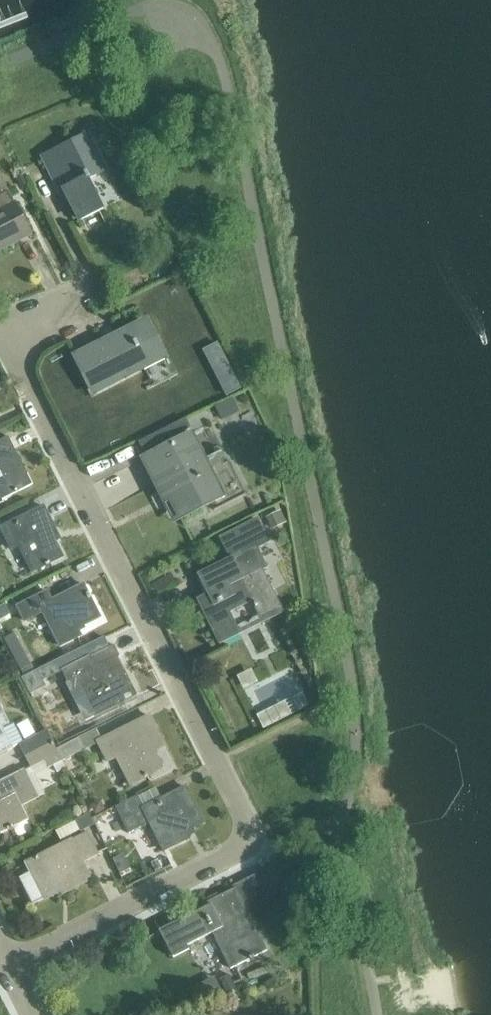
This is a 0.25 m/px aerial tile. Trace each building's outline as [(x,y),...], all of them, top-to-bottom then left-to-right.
[(88,181),(105,172),(87,137),(43,159),(57,187),(61,184),(81,223),(104,211),(88,181)] [(32,236),(0,172),(0,252),(32,236)] [(76,359),(94,392),(164,355),(146,322),(76,359)] [(225,404),(230,416),(246,410),(241,398),(225,404)] [(163,484),(180,519),(220,499),(203,465),(206,463),(192,437),(143,461),(156,487),(163,484)] [(2,502),(32,487),(7,439),(0,443),(0,499),(2,502)] [(127,462),(142,454),(138,446),(123,453),(127,462)] [(50,564),(62,558),(54,543),(52,544),(49,538),(56,534),(43,508),(1,529),(12,552),(20,548),(32,573),(46,567),(47,568),(51,566),(50,564)] [(200,577),(211,596),(200,601),(221,644),(241,635),(229,611),(252,599),(262,619),(281,609),(262,571),(267,569),(257,550),(269,544),(258,522),(222,540),(232,561),(200,577)] [(51,601),(46,592),(17,607),(24,621),(42,612),(59,646),(80,636),(76,628),(99,617),(89,598),(91,598),(89,593),(87,594),(83,585),(51,601)] [(91,655),(61,670),(67,682),(77,678),(96,716),(114,707),(116,711),(127,705),(125,701),(137,695),(117,657),(120,656),(114,646),(92,657),(91,655)] [(238,677),(244,690),(259,683),(252,669),(238,677)] [(26,677),(35,693),(46,687),(38,671),(26,677)] [(293,698),(300,711),(310,706),(303,693),(293,698)] [(257,716),(264,730),(293,715),(286,701),(257,716)] [(14,748),(2,728),(9,724),(0,705),(0,755),(14,748)] [(174,769),(165,750),(166,750),(149,716),(97,742),(107,762),(116,758),(131,786),(151,776),(153,780),(174,769)] [(19,744),(25,756),(53,742),(47,730),(19,744)] [(78,738),(57,749),(58,753),(62,761),(84,749),(78,738)] [(53,742),(25,756),(31,767),(44,760),(48,768),(62,761),(58,753),(57,749),(53,742)] [(1,834),(28,821),(22,807),(38,799),(24,769),(0,782),(0,831),(1,834)] [(203,823),(185,788),(144,809),(138,796),(115,808),(129,834),(150,824),(164,851),(190,838),(187,831),(203,823)] [(101,800),(91,805),(96,815),(105,810),(101,800)] [(65,839),(85,831),(81,820),(60,828),(65,839)] [(82,863),(98,855),(87,833),(28,863),(34,874),(22,881),(33,904),(66,888),(68,891),(90,880),(82,863)] [(273,869),(261,875),(269,890),(280,884),(273,869)] [(204,908),(160,931),(173,957),(190,949),(188,946),(213,933),(231,968),(250,958),(251,960),(255,958),(254,956),(267,950),(258,932),(254,934),(245,916),(249,914),(245,905),(236,888),(232,889),(202,904),(204,908)] [(272,964),(253,973),(258,983),(277,975),(272,964)]
